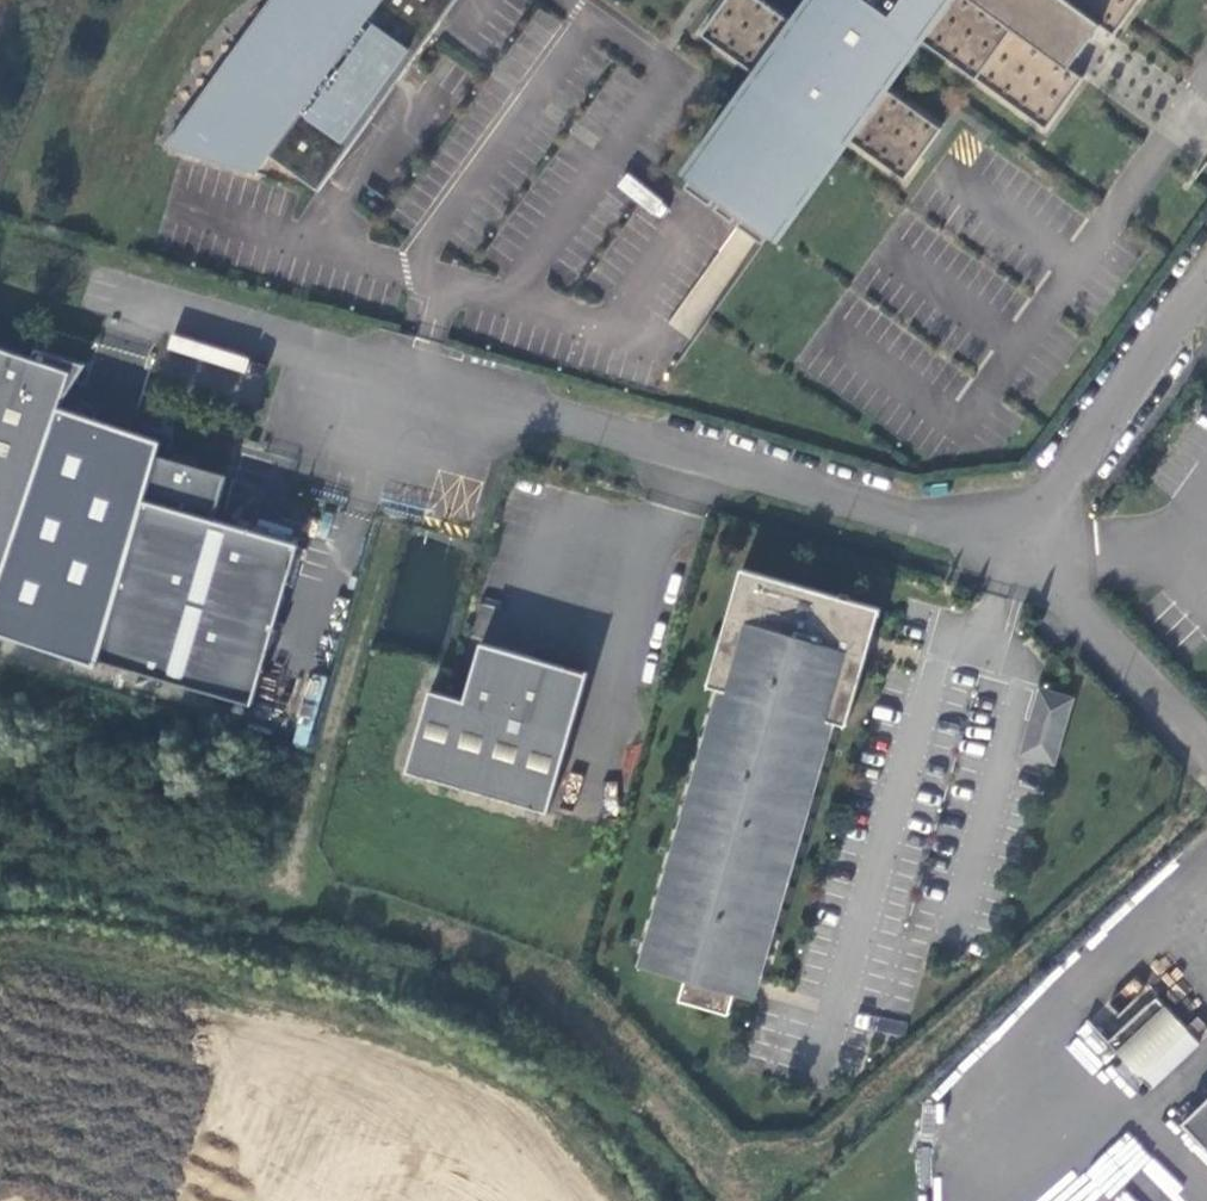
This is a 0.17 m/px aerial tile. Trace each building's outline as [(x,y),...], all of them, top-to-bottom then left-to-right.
[(166,148),(182,152),(186,154),(188,147),(192,137),(195,126),(199,116),(204,107),(210,97),(215,88),(220,79),(227,70),(233,61),(240,53),(248,45),(255,37),(263,30),(271,23),(284,13),(297,3),(300,0),(272,0),(166,148)] [(270,156),(319,191),(457,0),(300,0),(297,3),(284,13),(271,23),(263,30),(255,37),(248,45),(240,53),(233,61),(227,70),(220,79),(215,88),(210,97),(204,107),(199,116),(195,126),(192,137),(188,147),(186,154),(257,174),(270,156)] [(802,28),(763,0),(727,0),(702,34),(765,79),(687,187),(713,205),(718,198),(722,201),(717,209),(735,221),(740,214),(745,217),(739,225),(765,243),(842,135),(905,180),(942,129),(879,84),(915,35),(1047,130),(1084,78),(1065,64),(1073,52),(1079,57),(1093,37),(1087,33),(1095,22),(1115,35),(1140,0),(822,0),(802,28)] [(86,365),(37,348),(34,359),(0,347),(0,583),(60,405),(61,406),(86,365)] [(157,458),(97,657),(250,700),(298,547),(204,522),(220,474),(157,458)] [(751,571),(742,568),(709,685),(720,688),(728,691),(748,621),(737,619),(751,571)] [(881,608),(751,571),(737,619),(748,621),(728,691),(649,967),(686,978),(679,1000),(729,1015),(736,992),(736,991),(705,982),(711,960),(755,973),(828,719),(848,651),(867,656),(881,608)] [(431,690),(408,772),(549,812),(549,811),(588,674),(482,643),(465,700),(431,690)] [(847,725),(867,656),(848,651),(828,719),(836,721),(847,725)] [(728,691),(720,688),(641,965),(649,967),(728,691)] [(1074,697),(1041,688),(1023,754),(1056,763),(1074,697)] [(763,976),(836,721),(828,719),(755,973),(763,976)] [(736,991),(736,992),(748,996),(755,973),(711,960),(705,982),(736,991)] [(1109,1042),(1151,1089),(1200,1042),(1167,1006),(1162,1010),(1153,1000),(1109,1042)] [(1183,1122),(1206,1148),(1206,1100),(1183,1122)]
